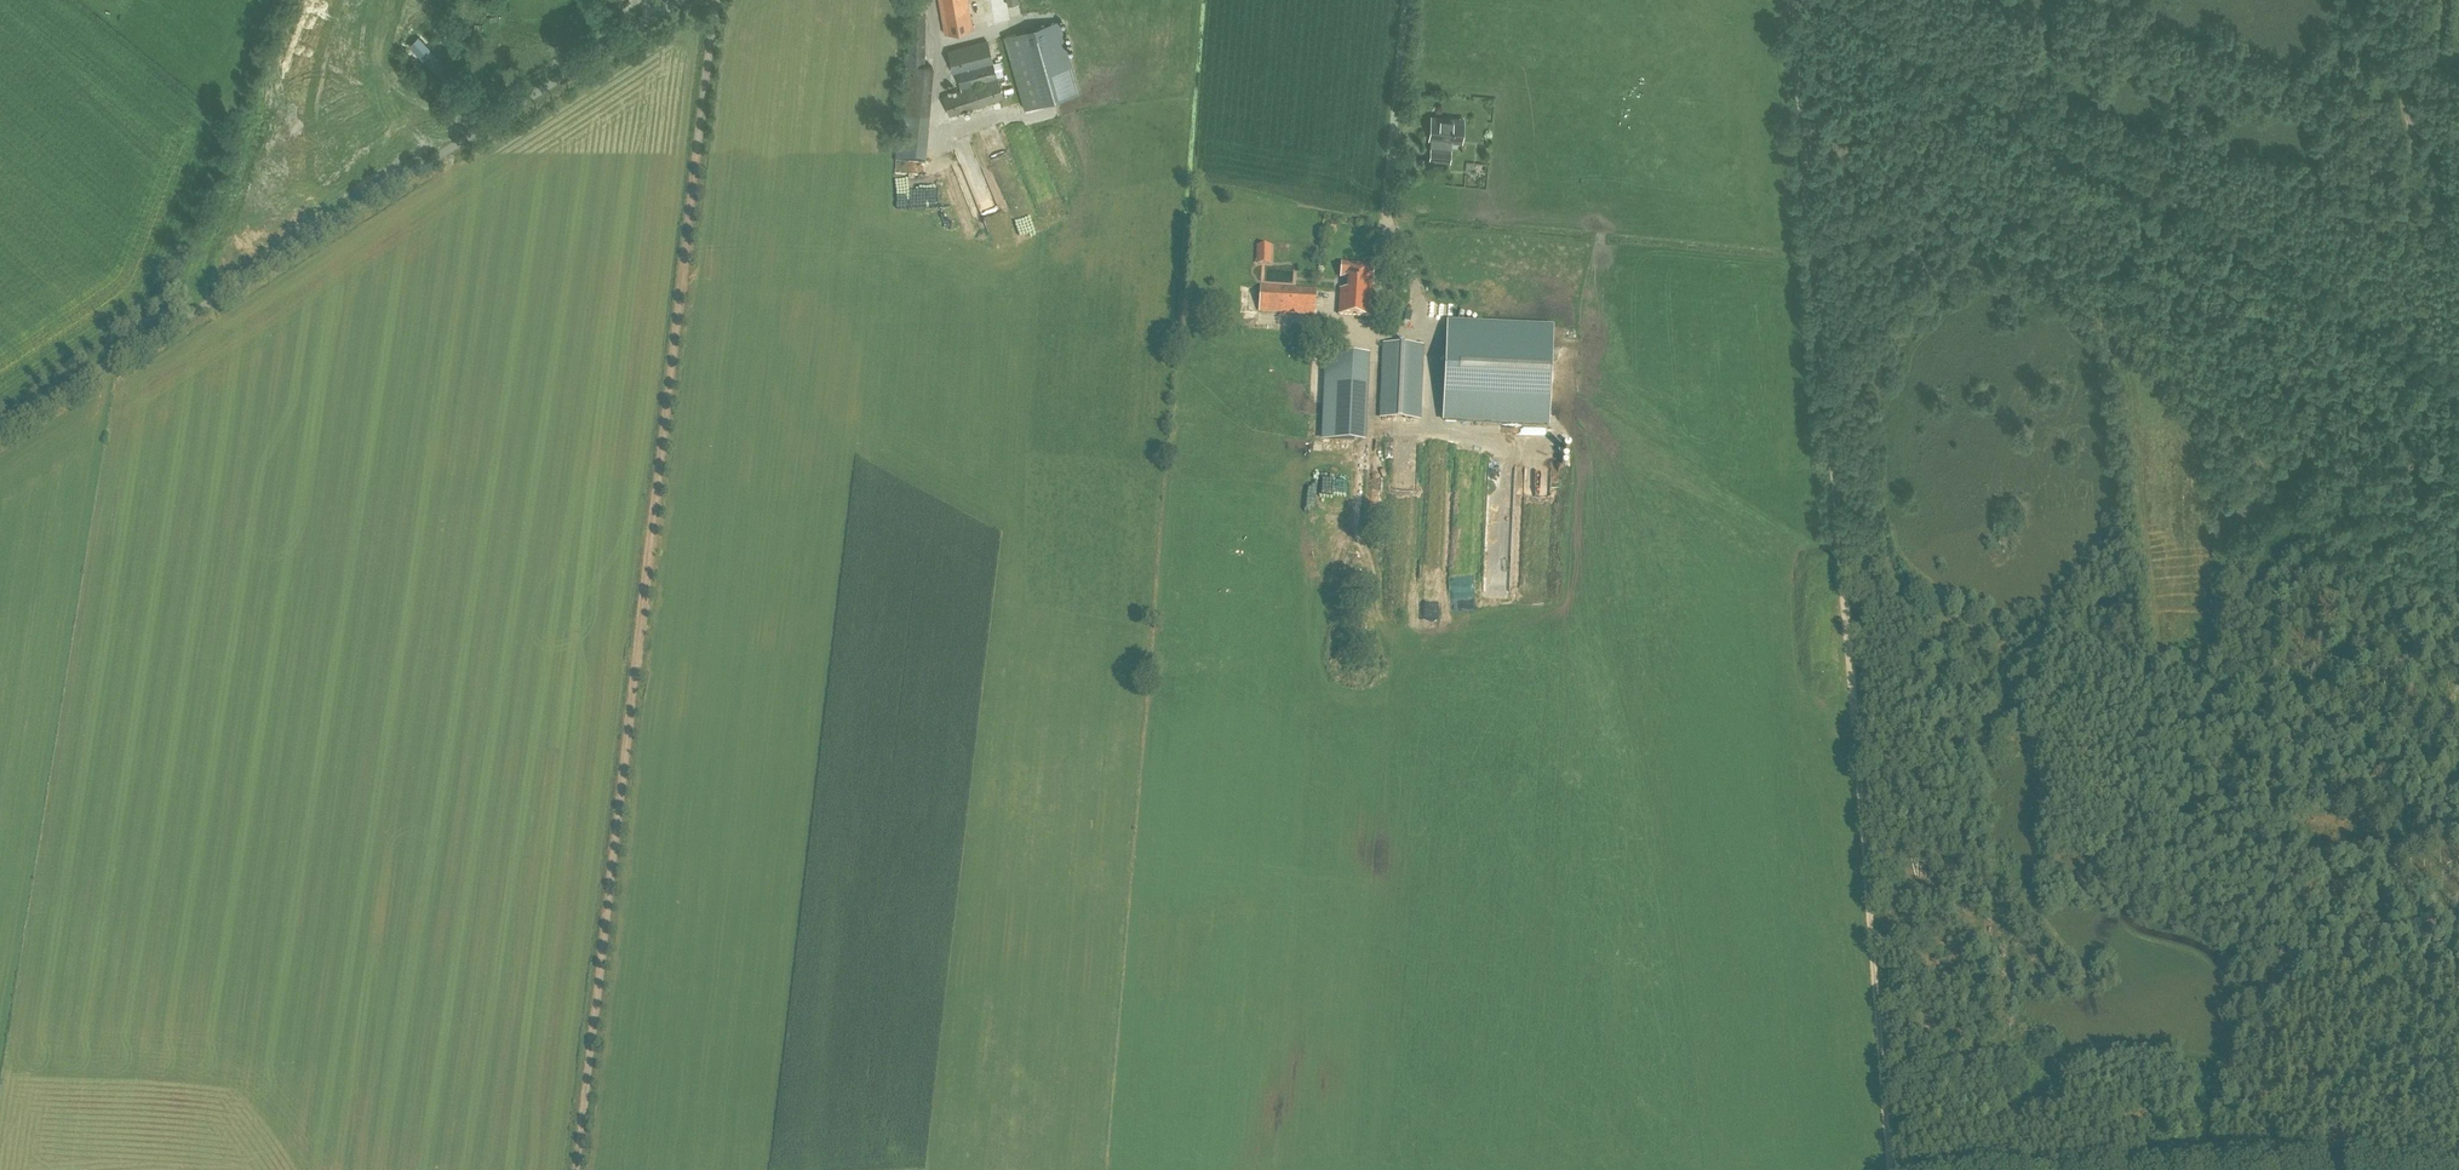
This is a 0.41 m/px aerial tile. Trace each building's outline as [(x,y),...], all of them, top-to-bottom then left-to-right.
[(945,34),(972,29),(966,0),(938,0),(945,34)] [(917,115),(930,116),(934,66),(924,65),(925,13),(909,13),(908,57),(905,57),(897,132),(916,134),(917,115)] [(435,26),(427,21),(422,34),(430,38),(435,26)] [(1079,93),(1059,21),(1021,32),(1042,104),(1079,93)] [(987,41),(948,51),(953,73),(968,69),(972,84),(996,77),(987,41)] [(1004,97),(998,78),(943,96),(950,115),(1004,97)] [(1008,95),(1011,101),(1020,96),(1017,90),(1008,95)] [(1463,120),(1431,117),(1429,139),(1434,139),(1434,148),(1431,148),(1430,159),(1449,161),(1450,149),(1444,149),(1445,140),(1461,142),(1463,120)] [(900,158),(918,159),(920,135),(902,134),(900,158)] [(1025,194),(1014,198),(1020,217),(1032,213),(1025,194)] [(1270,257),(1270,247),(1260,247),(1260,256),(1270,257)] [(1370,318),(1373,267),(1341,265),(1338,316),(1370,318)] [(1316,290),(1260,287),(1259,312),(1314,315),(1316,290)] [(1548,425),(1552,329),(1447,324),(1443,420),(1548,425)] [(1383,357),(1381,398),(1380,417),(1419,419),(1423,346),(1383,344),(1383,357)] [(1324,435),(1324,440),(1351,441),(1354,441),(1355,417),(1363,417),(1364,391),(1355,391),(1356,377),(1357,377),(1357,362),(1342,361),(1327,361),(1324,435)] [(1531,450),(1546,450),(1546,440),(1531,440),(1531,450)] [(1332,515),(1352,516),(1353,473),(1333,472),(1332,515)] [(1369,634),(1364,635),(1365,644),(1376,644),(1375,620),(1368,620),(1369,634)]
